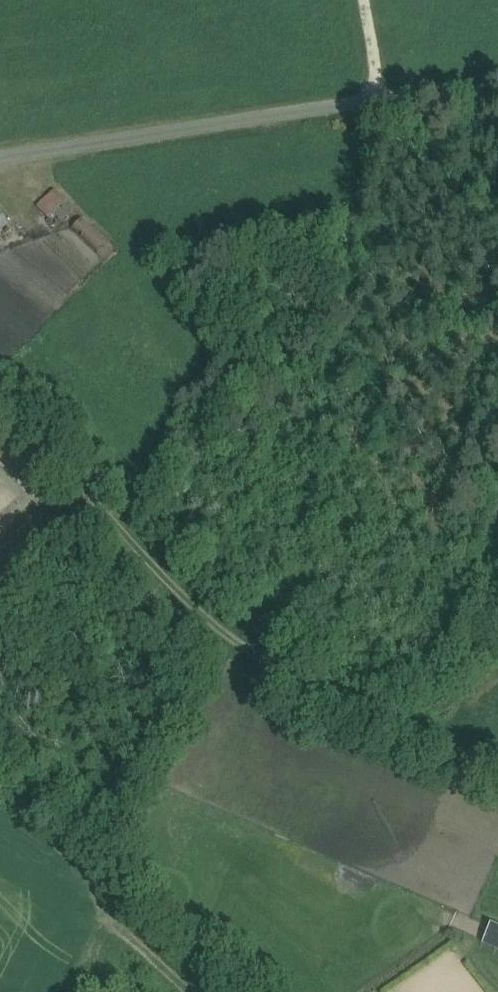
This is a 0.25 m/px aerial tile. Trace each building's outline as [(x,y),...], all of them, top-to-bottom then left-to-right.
[(74,209),(55,190),(38,207),(56,226),(74,209)] [(6,218),(0,209),(0,230),(10,223),(6,218)]
